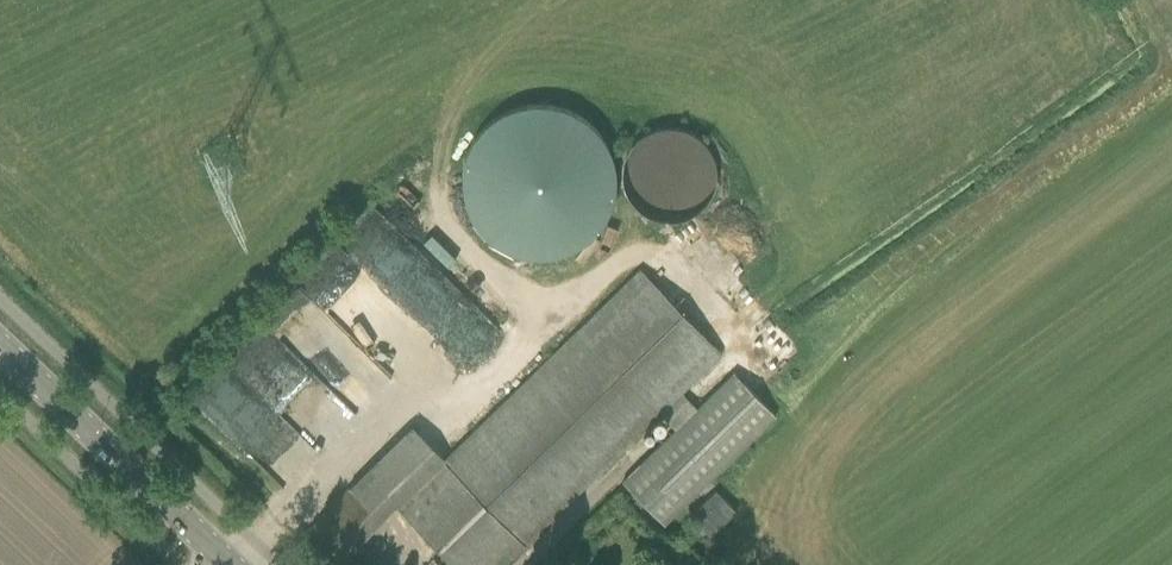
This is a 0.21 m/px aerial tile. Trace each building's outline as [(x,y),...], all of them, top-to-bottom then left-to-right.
[(462,179),(465,196),(472,214),(483,229),(498,241),(515,249),(534,253),(553,252),(571,247),(587,237),(601,223),(611,206),(617,187),(617,168),(613,149),(604,131),(590,117),(574,106),(555,100),(538,98),(520,100),(504,107),(489,117),(477,129),(468,145),(463,161),(462,179)] [(624,185),(630,198),(642,210),(656,218),(672,220),(688,216),(702,208),(712,195),(717,182),(718,167),(714,153),(707,141),(696,132),(683,126),(668,124),(654,127),(641,134),(631,144),(625,157),(623,171),(624,185)] [(395,503),(455,564),(504,564),(664,416),(676,428),(695,409),(679,392),(718,354),(639,271),(440,458),(395,503)] [(274,330),(238,367),(277,405),(313,367),(274,330)] [(695,409),(676,428),(621,480),(662,524),(777,418),(733,373),(695,409)] [(320,512),(305,527),(336,560),(380,516),(349,483),(320,512)] [(689,516),(709,537),(736,511),(716,490),(689,516)]
